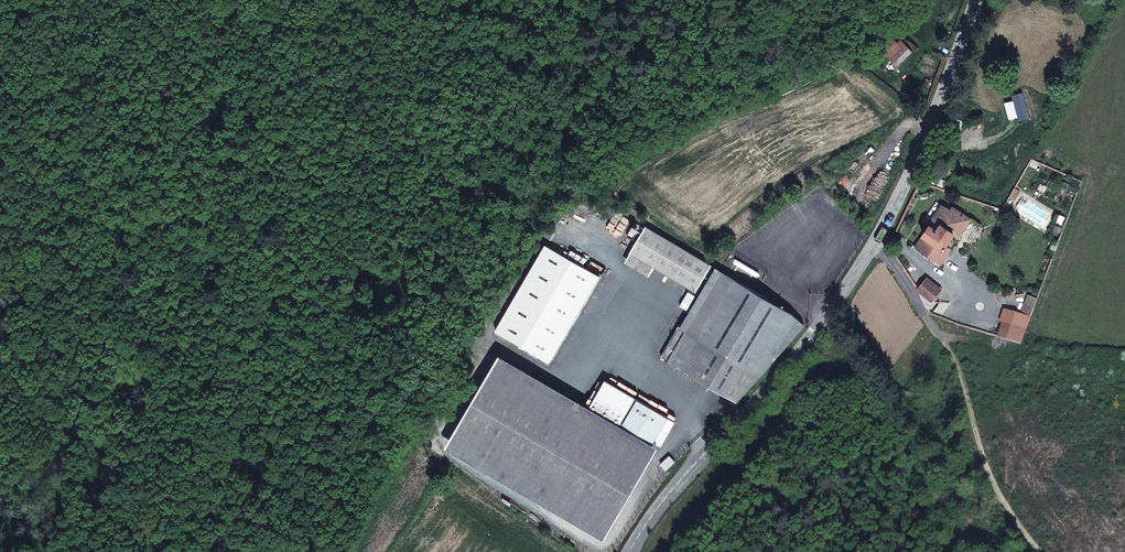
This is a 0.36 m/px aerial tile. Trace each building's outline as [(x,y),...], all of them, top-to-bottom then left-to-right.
[(976,219),(945,206),(918,247),(951,261),(976,219)] [(710,264),(646,226),(625,262),(649,276),(654,266),(694,291),(710,264)] [(546,246),(497,333),(550,363),(599,276),(546,246)] [(715,267),(662,356),(726,395),(734,400),(760,376),(805,324),(792,312),(715,267)] [(947,291),(930,280),(920,295),(934,309),(947,291)] [(1040,299),(1033,297),(1025,312),(1032,316),(1040,299)] [(1023,329),(1003,323),(993,339),(1017,350),(1023,329)] [(589,408),(499,355),(446,446),(604,539),(658,448),(652,444),(589,408)] [(668,416),(605,380),(589,408),(652,444),(668,416)]
